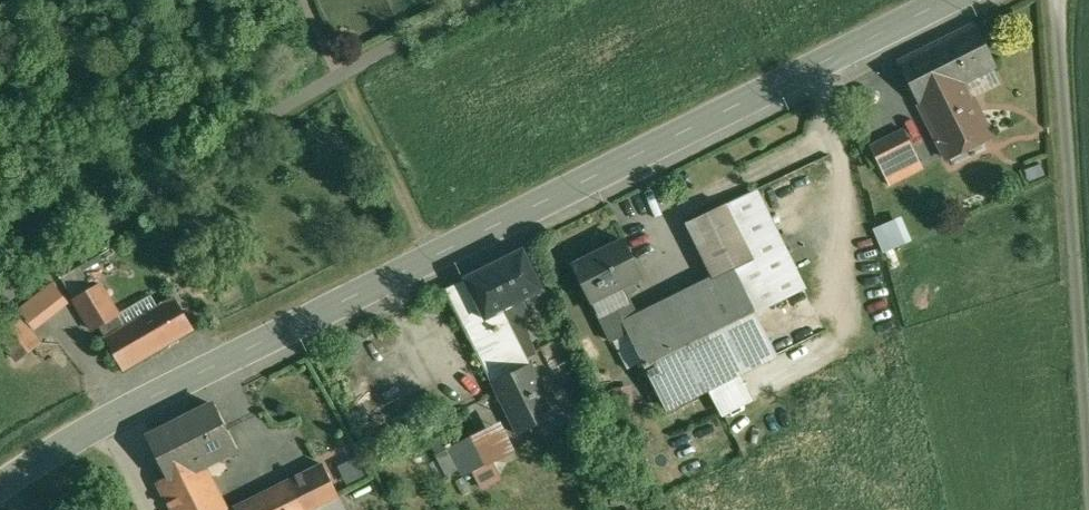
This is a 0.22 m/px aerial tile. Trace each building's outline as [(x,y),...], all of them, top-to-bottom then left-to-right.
[(976,24),(899,62),(920,105),(921,104),(948,158),(992,137),(973,99),(972,96),(971,96),(964,82),(997,66),(976,24)] [(905,129),(871,147),(890,184),(924,167),(905,129)] [(754,192),(686,226),(714,281),(625,325),(630,335),(668,411),(776,356),(756,316),(804,292),(754,192)] [(908,215),(879,227),(889,252),(919,240),(908,215)] [(624,243),(573,269),(591,305),(592,304),(612,344),(630,335),(625,325),(615,305),(625,300),(620,290),(642,279),(624,243)] [(524,250),(467,279),(446,289),(519,435),(557,415),(505,310),(544,291),(524,250)] [(119,314),(101,284),(75,299),(94,330),(100,326),(120,314),(119,314)] [(152,295),(119,314),(120,314),(100,326),(125,370),(194,330),(175,298),(159,307),(152,295)] [(0,325),(0,334),(2,337),(23,321),(16,312),(0,325)] [(2,337),(1,337),(18,359),(40,343),(23,320),(23,321),(2,337)] [(149,438),(168,476),(160,481),(174,509),(227,509),(202,462),(216,455),(218,460),(238,450),(215,405),(149,438)] [(344,465),(354,487),(373,478),(363,456),(344,465)] [(291,482),(305,509),(319,509),(342,499),(325,465),(291,482)] [(496,465),(482,471),(487,483),(501,477),(496,465)] [(235,509),(305,509),(291,482),(235,509)] [(342,499),(319,509),(347,509),(342,499)]
